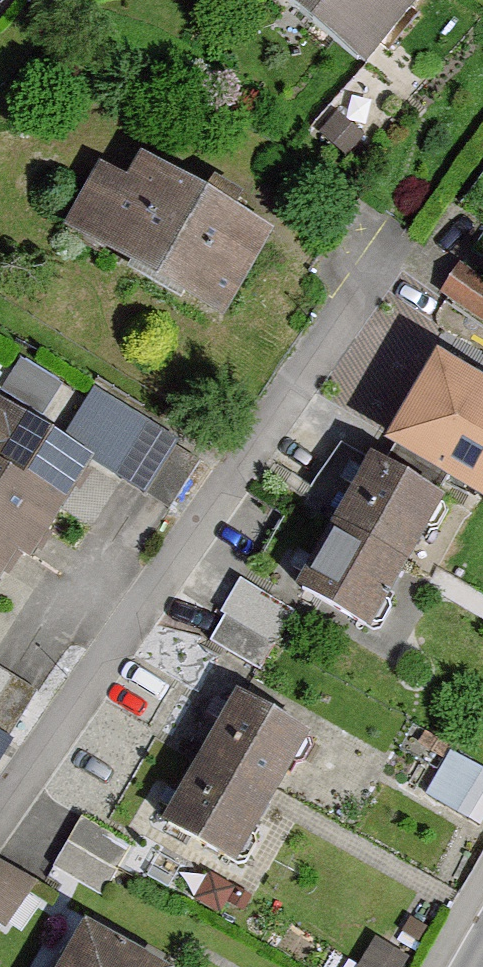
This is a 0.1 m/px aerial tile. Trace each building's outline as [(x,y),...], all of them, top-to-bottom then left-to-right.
[(355,82),(421,0),(252,0),(355,82)] [(266,244),(132,164),(117,190),(94,176),(58,235),(215,329),(266,244)] [(471,398),(427,372),(409,403),(454,429),(471,398)] [(149,444),(91,409),(64,452),(122,488),(149,444)] [(0,418),(0,589),(12,570),(22,576),(86,472),(0,418)] [(431,508),(358,469),(288,599),(361,638),(431,508)] [(300,741),(228,701),(152,838),(224,878),(300,741)] [(447,765),(422,808),(472,836),(482,816),(482,785),(447,765)] [(120,852),(76,831),(53,880),(97,901),(120,852)] [(0,877),(0,930),(24,892),(0,877)] [(74,935),(56,966),(134,966),(74,935)]
